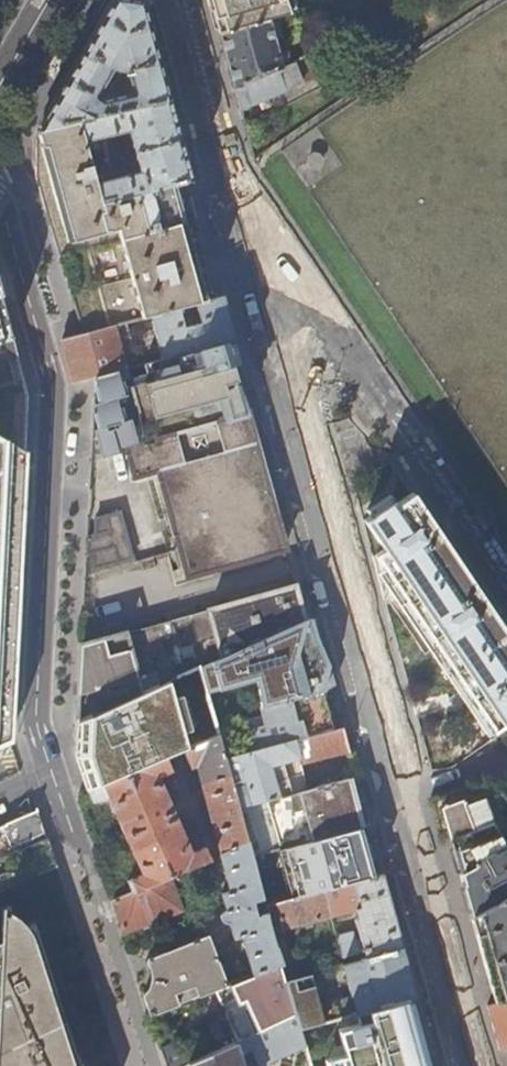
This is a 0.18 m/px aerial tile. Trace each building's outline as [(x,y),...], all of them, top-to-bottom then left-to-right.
[(7,5),(11,7),(14,10),(20,9),(25,8),(28,2),(30,0),(11,0),(7,5)] [(142,1),(138,0),(113,0),(77,61),(65,82),(37,129),(78,119),(169,99),(163,76),(149,27),(142,1)] [(287,0),(209,0),(218,33),(270,20),(271,19),(292,14),(290,9),(287,0)] [(294,0),(287,0),(290,9),(297,6),(294,0)] [(271,19),(270,20),(218,33),(221,44),(229,72),(233,88),(284,66),(271,19)] [(387,38),(381,23),(380,22),(313,52),(294,61),(284,66),(233,88),(240,111),(314,79),(311,72),(387,38)] [(294,61),(313,52),(311,46),(291,54),(294,61)] [(183,181),(191,179),(185,158),(175,120),(169,99),(78,119),(100,201),(183,181)] [(100,201),(78,119),(37,129),(36,131),(36,155),(36,177),(47,213),(59,255),(125,237),(194,219),(189,203),(183,181),(100,201)] [(302,167),(301,171),(302,175),(305,178),(308,179),(312,180),(316,179),(319,176),(320,173),(321,169),(320,165),(317,162),(314,161),(310,160),(306,161),(303,164),(302,167)] [(205,259),(194,219),(125,237),(145,317),(216,298),(205,259)] [(145,317),(125,237),(59,255),(69,289),(82,334),(126,322),(145,317)] [(12,337),(0,293),(0,340),(12,337)] [(223,296),(216,298),(145,317),(147,323),(153,322),(163,357),(227,340),(235,338),(230,319),(223,296)] [(138,364),(126,322),(82,334),(63,339),(68,357),(73,381),(95,376),(138,364)] [(27,395),(19,364),(12,337),(0,340),(0,745),(14,739),(11,729),(16,616),(21,530),(24,457),(27,405),(27,395)] [(247,413),(227,340),(163,357),(138,364),(95,376),(99,396),(94,397),(92,426),(91,457),(126,448),(247,413)] [(158,471),(188,576),(284,548),(273,507),(250,426),(247,413),(126,448),(134,477),(158,471)] [(445,543),(413,495),(395,506),(392,501),(363,520),(370,530),(383,550),(374,555),(491,729),(506,719),(506,635),(445,543)] [(114,546),(118,561),(132,557),(120,511),(105,514),(109,530),(94,535),(86,537),(85,555),(94,552),(114,546)] [(109,530),(105,514),(90,518),(94,535),(109,530)] [(118,561),(114,546),(94,552),(98,567),(118,561)] [(179,675),(199,666),(303,619),(303,618),(294,586),(80,646),(76,721),(87,717),(170,679),(179,675)] [(87,717),(76,721),(76,754),(88,790),(166,756),(184,749),(189,746),(170,679),(87,717)] [(323,692),(286,703),(269,708),(271,715),(269,716),(279,748),(334,733),(329,713),(323,692)] [(334,733),(279,748),(226,762),(233,788),(248,784),(253,806),(291,795),(284,767),(300,762),(302,768),(350,754),(347,744),(343,731),(334,733)] [(218,734),(197,743),(189,746),(184,749),(188,761),(188,762),(191,763),(197,762),(223,854),(222,854),(231,891),(223,893),(227,909),(224,910),(222,912),(222,915),(222,918),(223,920),(225,922),(229,923),(232,923),(236,938),(245,935),(256,974),(282,964),(268,913),(259,915),(255,902),(264,899),(253,859),(240,810),(233,788),(226,762),(218,734)] [(112,899),(123,932),(183,909),(170,877),(211,859),(206,847),(192,852),(186,848),(187,841),(162,785),(157,783),(157,774),(172,769),(166,756),(88,790),(93,803),(108,796),(116,801),(112,806),(137,864),(143,865),(141,874),(127,880),(132,891),(112,899)] [(291,795),(253,806),(240,810),(253,859),(285,850),(359,828),(352,801),(347,778),(291,795)] [(506,816),(506,801),(506,799),(496,782),(487,778),(430,799),(438,827),(442,841),(449,838),(493,821),(506,816)] [(38,811),(0,827),(0,828),(8,848),(45,833),(41,822),(38,811)] [(493,821),(506,847),(506,816),(493,821)] [(449,838),(459,875),(470,914),(506,895),(506,847),(493,821),(449,838)] [(365,848),(359,828),(285,850),(298,897),(325,890),(372,876),(365,848)] [(55,866),(49,847),(36,852),(38,857),(17,867),(18,869),(0,876),(0,889),(55,866)] [(372,876),(325,890),(332,917),(356,910),(358,918),(355,921),(361,941),(355,942),(355,940),(350,936),(338,938),(343,958),(364,953),(365,959),(403,948),(398,931),(388,893),(382,874),(372,876)] [(298,897),(266,906),(268,913),(282,964),(287,981),(304,976),(299,960),(292,961),(283,930),(332,917),(325,890),(298,897)] [(470,914),(483,958),(495,1004),(506,1001),(506,895),(470,914)] [(41,947),(33,922),(0,935),(0,1010),(47,989),(39,962),(45,960),(41,947)] [(150,959),(147,963),(148,964),(150,970),(151,980),(150,983),(147,990),(143,994),(150,1016),(229,985),(210,936),(150,959)] [(410,971),(403,948),(365,959),(360,960),(368,991),(296,1011),(297,1016),(301,1030),(336,1020),(404,1000),(416,997),(410,971)] [(282,964),(256,974),(231,984),(240,1004),(246,1001),(259,1033),(297,1016),(296,1011),(287,981),(282,964)] [(69,1056),(47,989),(0,1010),(0,1065),(72,1065),(69,1056)] [(404,1000),(336,1020),(348,1065),(422,1065),(418,1050),(404,1000)] [(495,1004),(487,1006),(491,1019),(499,1048),(506,1045),(506,1001),(495,1004)] [(301,1030),(297,1016),(259,1033),(188,1063),(189,1065),(242,1065),(238,1056),(246,1052),(251,1065),(259,1065),(306,1046),(301,1030)]
